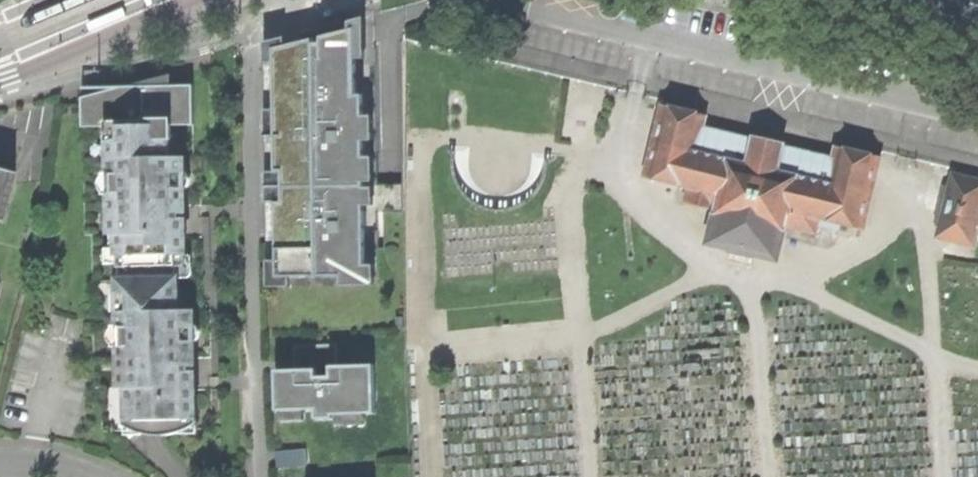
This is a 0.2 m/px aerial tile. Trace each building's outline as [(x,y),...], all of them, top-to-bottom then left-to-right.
[(740,2),(738,10),(755,14),(759,15),(760,11),(760,7),(740,2)] [(125,14),(123,10),(87,26),(90,34),(95,32),(119,21),(127,18),(125,14)] [(321,37),(321,43),(356,43),(356,28),(337,33),(321,37)] [(315,39),(273,48),(273,52),(315,51),(315,43),(315,39)] [(359,265),(357,95),(356,43),(321,43),(315,43),(315,51),(273,52),(275,172),(281,172),(282,202),(275,202),(275,278),(354,277),(354,276),(359,276),(359,265)] [(82,104),(82,127),(109,127),(168,125),(193,125),(192,86),(171,86),(171,75),(136,84),(118,89),(82,90),(82,104)] [(661,104),(644,176),(688,187),(685,202),(716,210),(708,243),(710,244),(774,259),(777,259),(783,233),(785,226),(807,231),(816,234),(820,219),(864,229),(881,157),(836,146),(833,159),(830,171),(781,159),(783,147),(784,145),(767,141),(753,138),(752,140),(750,151),(701,140),(703,128),(707,115),(661,104)] [(126,267),(127,279),(178,277),(177,266),(186,266),(184,188),(179,188),(179,157),(169,157),(168,125),(109,127),(109,143),(117,143),(117,159),(109,159),(109,176),(117,175),(117,192),(110,192),(111,235),(117,235),(118,268),(126,267)] [(187,418),(187,429),(213,429),(212,390),(212,383),(210,310),(204,310),(202,212),(202,205),(200,157),(194,157),(193,125),(168,125),(169,157),(179,157),(179,188),(184,188),(186,266),(177,266),(178,277),(178,310),(188,310),(189,341),(194,341),(196,418),(187,418)] [(126,431),(137,430),(137,420),(128,421),(127,387),(121,388),(120,345),(127,345),(127,328),(119,328),(119,312),(127,312),(126,295),(118,296),(118,279),(127,279),(126,267),(118,268),(117,235),(111,235),(110,192),(117,192),(117,175),(109,176),(109,159),(117,159),(117,143),(109,143),(109,127),(82,127),(85,235),(92,235),(94,317),(96,388),(101,388),(103,431),(126,431)] [(752,140),(703,128),(701,140),(750,151),(752,140)] [(833,159),(783,147),(781,159),(830,171),(833,159)] [(3,221),(13,184),(16,172),(0,168),(0,221),(3,221)] [(938,237),(973,245),(976,233),(977,233),(977,180),(953,174),(938,237)] [(805,239),(807,231),(785,226),(783,233),(805,239)] [(774,261),(774,259),(710,244),(710,246),(728,250),(727,253),(755,259),(755,256),(774,261)] [(160,429),(161,435),(187,429),(187,418),(196,418),(194,341),(189,341),(188,310),(178,310),(178,277),(127,279),(118,279),(118,296),(126,295),(127,312),(119,312),(119,328),(127,328),(127,345),(120,345),(121,388),(127,387),(128,421),(137,420),(137,430),(150,430),(160,429)] [(336,344),(294,346),(295,362),(314,361),(314,365),(314,369),(275,370),(277,411),(281,411),(305,410),(315,410),(316,419),(334,419),(334,415),(337,415),(366,414),(375,414),(374,364),(337,366),(336,344)] [(305,421),(305,410),(281,411),(281,422),(305,421)] [(366,414),(337,415),(337,425),(366,424),(366,414)] [(305,448),(275,451),(276,468),(307,466),(305,448)]
